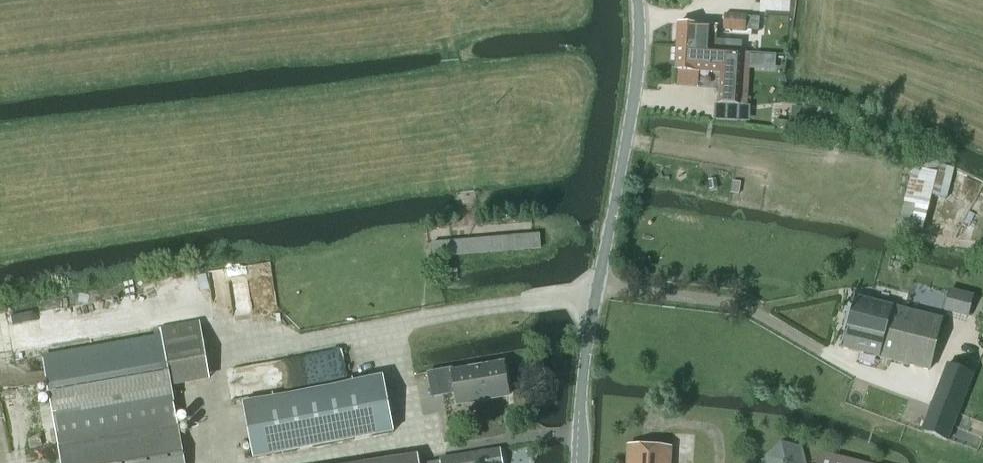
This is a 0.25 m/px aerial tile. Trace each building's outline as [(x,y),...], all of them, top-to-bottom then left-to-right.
[(746,32),(747,17),(722,15),(721,31),(746,32)] [(679,24),(677,47),(707,49),(707,50),(726,51),(726,42),(716,41),(717,27),(679,24)] [(707,50),(707,49),(677,47),(677,48),(675,70),(705,72),(705,74),(721,75),(721,85),(719,85),(717,105),(740,106),(741,86),(742,53),(707,50)] [(792,108),(790,125),(790,131),(813,133),(815,110),(792,108)] [(916,157),(913,167),(937,173),(940,164),(916,157)] [(913,167),(907,190),(933,197),(946,201),(954,170),(941,166),(939,174),(913,167)] [(974,296),(962,293),(956,315),(968,318),(974,296)] [(930,372),(943,321),(855,298),(842,350),(930,372)] [(173,403),(170,385),(209,378),(199,323),(159,330),(161,341),(43,362),(61,462),(184,462),(173,403)] [(509,397),(503,364),(453,373),(452,370),(428,374),(432,398),(456,394),(458,405),(509,397)] [(946,366),(921,432),(947,442),(973,376),(946,366)] [(243,404),(254,460),(392,433),(381,377),(243,404)] [(802,449),(781,443),(765,458),(766,462),(806,462),(802,449)] [(672,449),(629,447),(628,462),(671,462),(672,449)] [(436,462),(502,462),(500,451),(461,458),(461,459),(436,462)] [(821,454),(818,462),(856,462),(821,454)]
